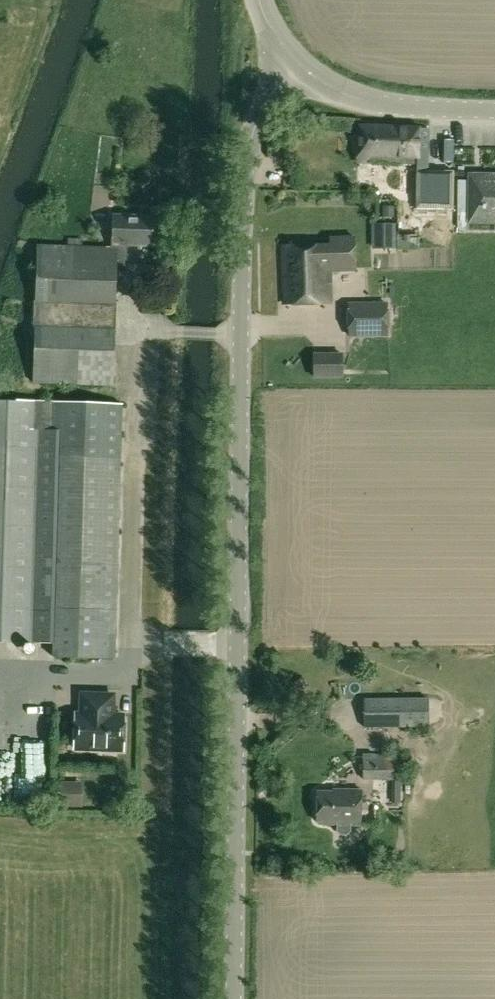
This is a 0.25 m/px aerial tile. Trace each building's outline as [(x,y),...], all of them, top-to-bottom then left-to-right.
[(412,168),(429,169),(429,135),(418,135),(418,128),(358,127),(358,163),(412,164),(412,168)] [(91,163),(91,177),(104,177),(105,163),(91,163)] [(453,192),(453,176),(453,170),(429,169),(412,168),(412,193),(453,194),(453,192)] [(467,173),(467,224),(494,225),(494,173),(467,173)] [(382,206),(382,218),(394,218),(394,207),(382,206)] [(112,247),(36,245),(35,301),(33,301),(33,328),(32,385),(114,387),(117,270),(126,270),(127,245),(153,246),(153,217),(113,215),(112,247)] [(382,224),(382,249),(394,249),(394,224),(382,224)] [(337,245),(281,246),(283,304),(331,303),(330,284),(331,284),(331,272),(355,271),(354,237),(336,238),(337,245)] [(349,336),(387,335),(387,304),(348,304),(349,336)] [(342,354),(314,355),(314,377),(342,377),(342,354)] [(30,642),(38,402),(0,400),(0,641),(30,642)] [(121,404),(38,402),(30,642),(54,643),(54,658),(113,660),(121,404)] [(112,695),(82,694),(81,714),(75,714),(73,748),(101,750),(100,752),(114,753),(114,750),(122,750),(122,715),(111,715),(112,695)] [(428,727),(427,699),(363,700),(364,728),(428,727)] [(25,724),(24,744),(45,744),(45,724),(25,724)] [(393,754),(362,754),(363,780),(394,780),(393,754)] [(337,825),(338,830),(341,833),(347,834),(351,831),(351,826),(360,826),(361,790),(333,789),(333,791),(315,791),(315,822),(322,823),(322,825),(337,825)]
